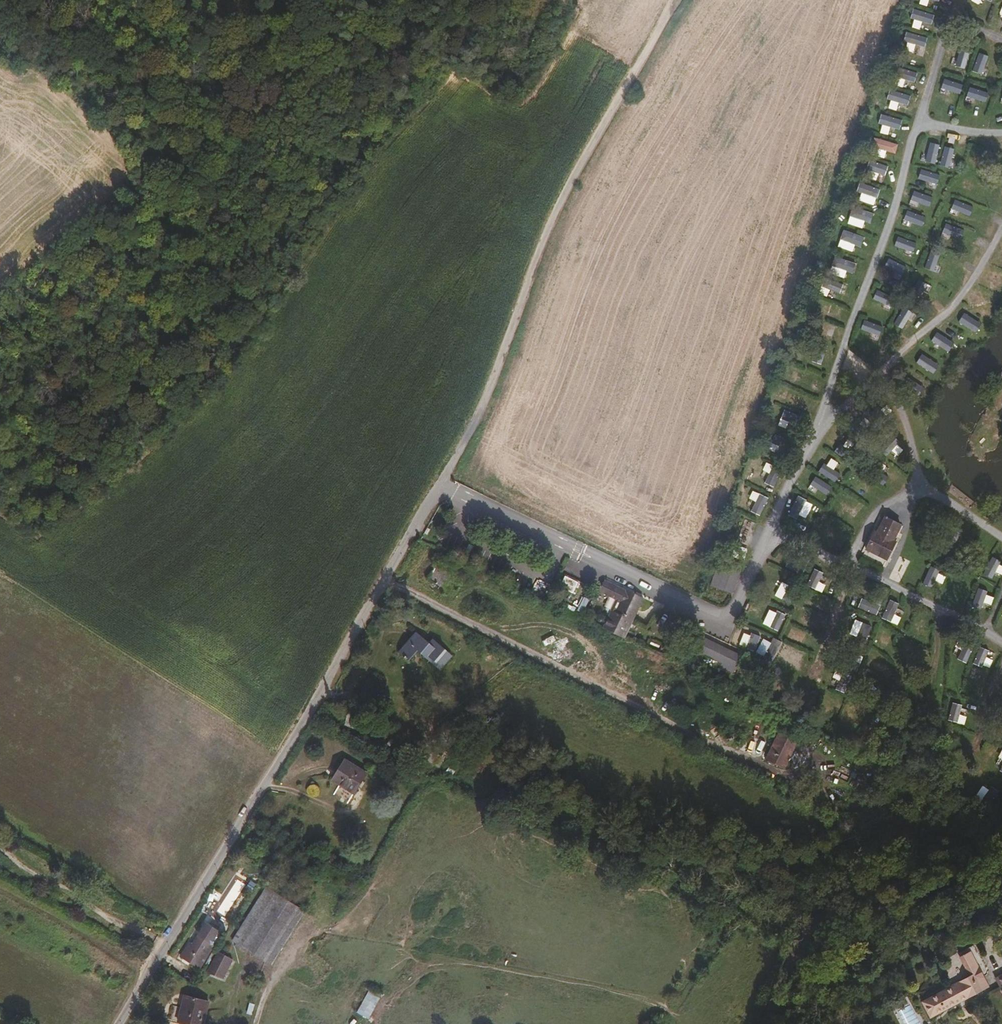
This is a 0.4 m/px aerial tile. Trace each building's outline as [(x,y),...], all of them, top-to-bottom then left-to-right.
[(976,332),(981,323),(963,313),(958,323),(976,332)] [(947,351),(953,344),(937,332),(932,339),(947,351)] [(934,372),(939,364),(921,354),(917,362),(934,372)] [(885,458),(899,451),(892,436),(878,444),(885,458)] [(877,482),(884,485),(888,477),(881,473),(877,482)] [(903,541),(900,538),(903,531),(906,532),(911,523),(885,511),(880,521),(883,522),(880,529),(876,527),(866,548),(870,550),(867,556),(888,566),(891,560),(894,562),(903,541)] [(736,546),(733,556),(743,560),(747,549),(736,546)] [(740,573),(745,563),(730,558),(727,568),(740,573)] [(999,582),(1001,576),(1001,564),(991,558),(983,574),(999,582)] [(436,583),(445,567),(435,562),(427,578),(436,583)] [(720,589),(727,568),(724,567),(719,565),(711,586),(720,589)] [(943,583),(945,576),(938,574),(939,569),(928,566),(924,585),(932,587),(933,581),(943,583)] [(733,594),(740,573),(727,568),(720,589),(733,594)] [(559,587),(574,594),(579,582),(565,575),(559,587)] [(633,620),(645,597),(628,589),(627,591),(606,580),(600,590),(621,601),(616,611),(633,620)] [(982,603),(991,606),(995,595),(977,589),(972,605),(981,608),(982,603)] [(452,657),(433,639),(429,643),(416,632),(398,651),(409,660),(418,652),(440,671),(452,657)] [(715,658),(721,646),(703,637),(694,656),(704,661),(707,654),(715,658)] [(735,675),(746,651),(733,645),(731,650),(721,646),(715,658),(726,663),(723,669),(735,675)] [(785,762),(798,734),(782,727),(769,756),(785,762)] [(790,764),(796,751),(802,737),(798,734),(785,762),(790,764)] [(354,792),(367,772),(345,758),(333,779),(354,792)] [(286,929),(298,910),(270,889),(253,914),(234,940),(263,960),(286,929)] [(269,964),(304,914),(298,910),(286,929),(263,960),(269,964)] [(214,936),(219,929),(206,921),(198,934),(211,943),(216,937),(214,936)] [(199,966),(214,944),(211,943),(198,934),(192,944),(189,942),(181,954),(199,966)] [(221,977),(229,958),(213,950),(205,969),(221,977)] [(987,986),(976,965),(967,970),(970,976),(952,984),(953,987),(947,990),(953,1003),(970,995),(968,990),(975,986),(978,991),(987,986)] [(994,977),(997,984),(1001,990),(1001,972),(994,977)] [(367,990),(358,1014),(371,1018),(379,995),(367,990)] [(205,1003),(181,996),(174,1023),(179,1023),(199,1023),(205,1003)] [(249,1003),(247,1014),(253,1015),(255,1004),(249,1003)] [(905,1023),(918,1023),(909,1005),(898,1010),(905,1023)]
